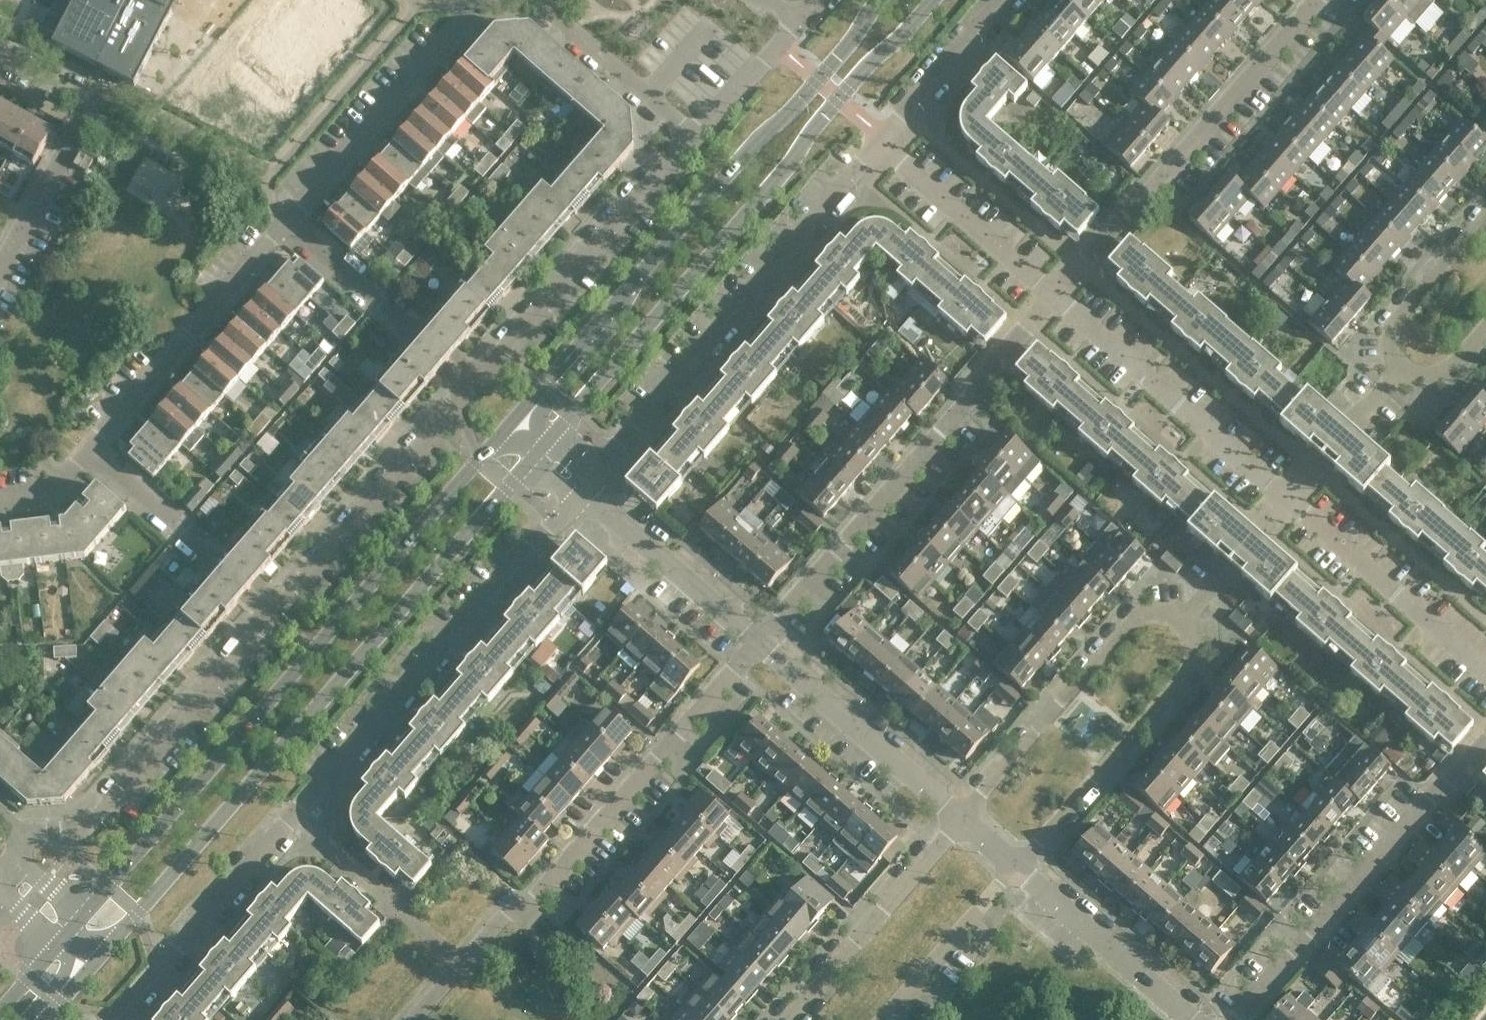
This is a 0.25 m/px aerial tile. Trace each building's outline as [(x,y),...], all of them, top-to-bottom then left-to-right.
[(53,45),(98,68),(103,58),(126,70),(132,59),(143,65),(162,29),(150,23),(156,12),(133,0),(58,0),(44,28),(58,35),(53,45)] [(377,11),(365,0),(252,0),(221,36),(297,102),(377,11)] [(1088,20),(1065,0),(1055,0),(1045,11),(1074,36),(1088,20)] [(1101,5),(1095,0),(1065,0),(1088,20),(1101,5)] [(1225,0),(1212,0),(1203,10),(1231,34),(1245,18),(1225,0)] [(1258,0),(1225,0),(1245,18),(1260,1),(1258,0)] [(1387,41),(1406,19),(1384,0),(1381,0),(1364,20),(1387,41)] [(1432,0),(1384,0),(1406,19),(1414,26),(1435,2),(1432,0)] [(1168,8),(1161,2),(1152,12),(1159,18),(1168,8)] [(1484,8),(1476,17),(1483,23),(1485,19),(1485,9),(1484,8)] [(1231,34),(1203,10),(1189,27),(1217,51),(1231,34)] [(1061,51),(1074,36),(1045,11),(1032,26),(1061,51)] [(1134,23),(1125,15),(1119,21),(1129,30),(1134,23)] [(1114,28),(1112,30),(1121,38),(1123,36),(1129,30),(1119,21),(1114,28)] [(505,66),(515,54),(543,79),(564,55),(531,26),(521,38),(520,37),(519,25),(507,26),(508,38),(506,39),(494,29),(480,45),(505,66)] [(1148,32),(1140,25),(1132,35),(1139,42),(1148,32)] [(1048,66),(1061,51),(1032,26),(1019,41),(1048,66)] [(1217,51),(1189,27),(1174,43),(1202,67),(1217,51)] [(1472,35),(1466,29),(1458,38),(1464,44),(1472,35)] [(1366,36),(1352,52),(1380,76),(1394,60),(1366,36)] [(1475,53),(1483,44),(1476,38),(1468,48),(1475,53)] [(1005,58),(1034,83),(1048,66),(1019,41),(1005,58)] [(1133,48),(1126,42),(1117,52),(1125,58),(1133,48)] [(1202,67),(1174,43),(1160,60),(1188,84),(1202,67)] [(494,87),(509,70),(505,66),(480,45),(464,63),(469,67),(470,66),(494,87)] [(1108,54),(1098,46),(1093,52),(1102,60),(1108,54)] [(1087,59),(1097,67),(1102,60),(1093,52),(1087,59)] [(1365,93),(1380,76),(1352,52),(1337,69),(1365,93)] [(1464,54),(1457,62),(1463,66),(1470,58),(1465,53),(1464,54)] [(575,63),(564,55),(543,79),(560,93),(577,73),(571,68),(575,63)] [(1119,65),(1112,58),(1103,68),(1110,75),(1119,65)] [(961,115),(960,125),(987,123),(1009,98),(1014,103),(1028,87),(996,60),(971,89),(977,94),(966,106),(961,115)] [(1188,84),(1160,60),(1146,76),(1173,100),(1188,84)] [(1432,80),(1440,71),(1434,65),(1426,75),(1432,80)] [(470,66),(469,67),(463,73),(459,69),(451,78),(480,104),(494,87),(470,66)] [(1351,110),(1365,93),(1337,69),(1323,85),(1351,110)] [(560,93),(576,108),(597,83),(587,74),(583,79),(577,73),(560,93)] [(1437,85),(1445,91),(1455,79),(1448,73),(1437,85)] [(1082,84),(1072,76),(1067,82),(1076,90),(1082,84)] [(1146,76),(1131,93),(1145,104),(1159,117),(1161,115),(1173,100),(1146,76)] [(486,109),(480,104),(451,78),(442,89),(446,93),(441,98),(466,120),(472,125),(486,109)] [(1105,87),(1094,78),(1085,89),(1095,98),(1105,87)] [(1061,89),(1052,99),(1061,107),(1070,97),(1076,90),(1067,82),(1061,89)] [(1411,91),(1418,97),(1426,88),(1419,82),(1411,91)] [(576,108),(605,132),(595,144),(619,165),(633,149),(621,139),(622,137),(633,136),(633,125),(621,125),(620,124),(630,112),(597,83),(576,108)] [(1336,126),(1351,110),(1323,85),(1309,102),(1336,126)] [(1093,99),(1084,91),(1078,98),(1087,106),(1093,99)] [(1034,107),(1041,99),(1033,92),(1026,100),(1034,107)] [(1431,92),(1422,101),(1429,107),(1437,98),(1431,92)] [(441,98),(435,106),(431,102),(423,111),(452,136),(466,120),(441,98)] [(1412,104),(1405,98),(1397,108),(1404,113),(1412,104)] [(1322,143),(1336,126),(1309,102),(1294,118),(1322,143)] [(1150,146),(1170,123),(1161,115),(1159,117),(1145,104),(1127,125),(1150,146)] [(34,166),(50,136),(0,108),(0,147),(34,166)] [(1408,117),(1415,123),(1423,114),(1416,108),(1408,117)] [(1081,117),(1092,135),(1105,127),(1094,109),(1081,117)] [(458,141),(452,136),(423,111),(413,122),(418,126),(413,131),(443,158),(458,141)] [(1382,124),(1389,130),(1397,121),(1391,115),(1382,124)] [(1308,159),(1322,143),(1294,118),(1280,135),(1308,159)] [(1476,131),(1462,119),(1448,136),(1476,160),(1485,148),(1485,127),(1482,123),(1476,131)] [(517,121),(510,130),(519,137),(526,129),(517,121)] [(1010,179),(1023,190),(1040,169),(987,123),(960,125),(963,135),(969,143),(981,154),(976,159),(1005,184),(1010,179)] [(1127,125),(1107,148),(1130,168),(1150,146),(1127,125)] [(1394,134),(1400,140),(1408,131),(1402,125),(1394,134)] [(504,154),(519,137),(510,130),(496,146),(504,154)] [(413,131),(407,138),(402,134),(394,144),(429,174),(443,158),(413,131)] [(1293,176),(1308,159),(1280,135),(1265,151),(1293,176)] [(1394,147),(1398,142),(1392,136),(1387,141),(1394,147)] [(1476,160),(1448,136),(1433,152),(1461,177),(1476,160)] [(1362,148),(1368,154),(1376,145),(1370,139),(1362,148)] [(604,183),(619,165),(595,144),(590,140),(575,158),(604,183)] [(409,185),(415,190),(429,174),(394,144),(385,154),(389,158),(385,164),(409,185)] [(1388,158),(1379,150),(1373,158),(1382,166),(1388,158)] [(1279,192),(1293,176),(1265,151),(1251,168),(1279,192)] [(1356,152),(1346,163),(1355,170),(1364,159),(1356,152)] [(1461,177),(1433,152),(1419,169),(1447,193),(1461,177)] [(87,172),(93,160),(80,153),(74,165),(87,172)] [(489,154),(481,163),(490,170),(497,162),(489,154)] [(421,334),(407,350),(335,433),(330,429),(300,464),(305,468),(225,560),(208,579),(150,646),(146,642),(130,660),(135,664),(108,694),(104,690),(88,708),(93,712),(66,744),(94,769),(109,751),(105,747),(116,734),(120,738),(122,736),(118,732),(126,723),(122,719),(133,706),(137,710),(154,690),(150,686),(161,673),(166,677),(173,668),(178,672),(194,653),(190,649),(201,636),(206,640),(216,629),(211,625),(222,612),(227,616),(254,585),(272,564),(268,560),(279,547),(283,551),(294,539),(289,535),(300,522),(305,526),(321,507),(317,503),(325,494),(320,491),(331,478),(336,482),(353,462),(348,458),(359,445),(364,449),(372,440),(376,444),(393,425),(388,421),(399,408),(404,412),(414,400),(410,397),(421,384),(425,388),(451,359),(472,335),(467,331),(478,318),(483,322),(492,311),(488,307),(499,294),(503,298),(520,279),(515,275),(523,266),(519,262),(530,250),(534,254),(551,234),(547,230),(558,217),(562,221),(571,211),(575,215),(577,213),(573,209),(584,196),(588,200),(604,183),(575,158),(547,189),(543,185),(527,203),(532,207),(505,238),(500,234),(485,252),(489,255),(421,334)] [(482,179),(490,170),(481,163),(474,171),(482,179)] [(385,164),(378,171),(374,167),(365,177),(394,202),(409,185),(385,164)] [(1359,174),(1365,180),(1373,171),(1367,165),(1359,174)] [(502,166),(494,174),(503,182),(511,173),(502,166)] [(1237,184),(1251,197),(1265,209),(1279,192),(1251,168),(1238,183),(1237,184)] [(1100,213),(1086,201),(1087,200),(1058,175),(1053,180),(1040,169),(1023,190),(1035,201),(1031,206),(1049,222),(1060,232),(1064,226),(1078,238),(1100,213)] [(1447,193),(1419,169),(1405,185),(1432,210),(1447,193)] [(1333,181),(1340,187),(1348,178),(1341,172),(1333,181)] [(496,191),(503,182),(494,174),(487,183),(496,191)] [(1238,183),(1229,175),(1209,198),(1232,218),(1251,197),(1237,184),(1238,183)] [(365,177),(357,187),(361,191),(356,197),(380,218),(394,202),(365,177)] [(1344,191),(1351,197),(1359,187),(1352,182),(1344,191)] [(1432,210),(1405,185),(1390,202),(1418,226),(1432,210)] [(460,187),(453,195),(462,203),(469,194),(460,187)] [(1319,198),(1325,204),(1333,194),(1327,189),(1319,198)] [(454,212),(462,203),(453,195),(445,204),(454,212)] [(356,197),(350,203),(345,199),(337,209),(366,234),(380,218),(356,197)] [(475,197),(468,205),(476,213),(484,204),(475,197)] [(1209,198),(1190,220),(1213,240),(1232,218),(1209,198)] [(1338,198),(1330,207),(1337,213),(1345,204),(1338,198)] [(1418,226),(1390,202),(1376,218),(1404,243),(1418,226)] [(469,221),(476,213),(468,205),(460,214),(469,221)] [(1304,214),(1311,220),(1319,211),(1312,205),(1304,214)] [(327,229),(358,256),(372,239),(366,234),(337,209),(328,219),(333,223),(327,229)] [(1316,223),(1323,229),(1331,220),(1324,214),(1316,223)] [(1404,243),(1376,218),(1362,235),(1389,259),(1404,243)] [(432,220),(424,228),(433,236),(440,227),(432,220)] [(1250,222),(1245,227),(1256,237),(1261,231),(1250,222)] [(1298,222),(1290,231),(1297,237),(1305,228),(1298,222)] [(805,282),(830,303),(841,290),(847,295),(860,280),(855,275),(876,250),(874,223),(871,224),(868,224),(865,225),(864,226),(861,228),(860,229),(858,230),(845,243),(841,239),(815,268),(816,269),(805,282)] [(930,296),(951,271),(939,260),(939,259),(910,234),(906,240),(894,229),(891,227),(889,226),(886,225),(883,224),(880,223),(878,223),(874,223),(876,250),(901,272),(897,277),(912,291),(917,285),(930,296)] [(425,244),(433,236),(424,228),(417,237),(425,244)] [(1301,241),(1308,246),(1316,237),(1309,232),(1301,241)] [(1348,251),(1375,275),(1389,259),(1362,235),(1348,251)] [(1172,275),(1144,250),(1143,251),(1130,239),(1108,264),(1121,276),(1117,281),(1146,307),(1150,301),(1163,312),(1181,292),(1167,280),(1172,275)] [(1271,253),(1278,258),(1286,249),(1279,243),(1271,253)] [(1257,269),(1252,275),(1259,280),(1267,271),(1278,258),(1271,253),(1266,248),(1253,263),(1258,268),(1257,269)] [(404,251),(397,260),(405,267),(413,259),(404,251)] [(1346,280),(1348,278),(1362,290),(1375,275),(1348,251),(1333,268),(1346,280)] [(1282,263),(1289,268),(1297,259),(1290,253),(1282,263)] [(389,268),(398,276),(405,267),(397,260),(389,268)] [(294,268),(290,264),(281,273),(310,299),(325,282),(300,261),(294,268)] [(1225,269),(1238,281),(1243,275),(1230,263),(1225,269)] [(1284,274),(1289,268),(1282,263),(1278,268),(1284,274)] [(1007,320),(993,308),(994,307),(965,282),(964,283),(951,271),(930,296),(942,307),(938,313),(967,338),(972,333),(985,345),(1007,320)] [(272,284),(277,287),(271,294),(296,315),(310,299),(281,273),(272,284)] [(1270,290),(1278,281),(1271,275),(1263,284),(1270,290)] [(1371,298),(1362,290),(1348,278),(1346,280),(1327,302),(1351,322),(1371,298)] [(758,336),(783,358),(794,345),(799,350),(825,321),(819,316),(830,303),(805,282),(794,294),(793,294),(768,323),(769,323),(758,336)] [(1171,329),(1189,344),(1200,354),(1205,348),(1217,359),(1239,334),(1226,323),(1227,322),(1197,297),(1193,302),(1181,292),(1163,312),(1176,323),(1171,329)] [(266,300),(261,296),(252,306),(281,332),(296,315),(271,294),(266,300)] [(1351,322),(1327,302),(1309,324),(1332,344),(1351,322)] [(244,316),(248,320),(242,327),(267,348),(281,332),(252,306),(244,316)] [(347,316),(340,325),(348,332),(356,324),(347,316)] [(1277,342),(1285,326),(1272,320),(1264,335),(1277,342)] [(341,341),(348,332),(340,325),(332,333),(341,341)] [(237,333),(233,329),(224,339),(253,364),(267,348),(242,327),(237,333)] [(1259,396),(1272,407),(1290,386),(1276,375),(1281,369),(1252,344),(1251,345),(1239,334),(1217,359),(1230,370),(1225,376),(1254,401),(1259,396)] [(710,391),(735,412),(746,400),(752,404),(777,375),(772,370),(783,358),(758,336),(747,349),(746,348),(733,362),(720,377),(721,378),(710,391)] [(216,349),(220,353),(214,359),(238,381),(253,364),(224,339),(216,349)] [(879,341),(873,348),(882,356),(888,349),(879,341)] [(1080,382),(1069,372),(1051,357),(1050,358),(1037,346),(1015,371),(1028,382),(1024,388),(1053,413),(1057,408),(1070,419),(1092,394),(1079,383),(1080,382)] [(876,363),(882,356),(873,348),(867,355),(876,363)] [(319,349),(311,358),(320,365),(327,357),(319,349)] [(337,371),(344,364),(335,356),(329,363),(337,371)] [(312,374),(320,365),(311,358),(304,366),(312,374)] [(209,365),(204,361),(196,371),(225,397),(238,381),(214,359),(209,365)] [(921,359),(906,377),(932,400),(948,382),(921,359)] [(333,376),(324,368),(318,375),(327,383),(333,376)] [(187,381),(192,385),(186,392),(210,413),(225,397),(196,371),(187,381)] [(823,371),(815,380),(823,387),(831,378),(823,371)] [(849,375),(843,382),(852,390),(858,383),(849,375)] [(891,394),(914,414),(913,415),(917,418),(932,400),(906,377),(891,394)] [(290,382),(283,391),(291,398),(299,390),(290,382)] [(846,397),(852,390),(843,382),(837,389),(846,397)] [(1347,427),(1336,417),(1306,391),(1302,397),(1290,386),(1272,407),(1285,418),(1280,423),(1320,458),(1323,461),(1336,473),(1363,496),(1368,491),(1380,502),(1398,481),(1386,470),(1390,465),(1347,427)] [(1485,424),(1485,399),(1484,397),(1475,389),(1455,412),(1479,432),(1485,424)] [(284,407),(291,398),(283,391),(275,399),(284,407)] [(688,467),(699,454),(704,459),(717,444),(730,430),(724,425),(735,412),(710,391),(699,403),(693,398),(683,409),(689,413),(673,431),(674,432),(663,445),(688,467)] [(913,415),(914,414),(891,394),(888,391),(872,408),(899,431),(913,415)] [(181,398),(176,394),(167,404),(196,430),(210,413),(186,392),(181,398)] [(1124,466),(1146,441),(1134,430),(1135,429),(1105,404),(1105,405),(1092,394),(1070,419),(1083,430),(1078,435),(1107,460),(1112,455),(1124,466)] [(163,418),(157,424),(182,446),(190,452),(204,436),(196,430),(167,404),(159,414),(163,418)] [(857,425),(884,448),(899,431),(872,408),(857,425)] [(819,409),(813,417),(822,425),(828,417),(819,409)] [(1479,432),(1455,412),(1436,434),(1459,455),(1479,432)] [(262,414),(254,423),(263,431),(271,422),(262,414)] [(815,432),(822,425),(813,417),(806,425),(815,432)] [(256,439),(263,431),(254,423),(247,431),(256,439)] [(152,431),(148,427),(139,436),(168,462),(182,446),(157,424),(152,431)] [(842,443),(869,466),(884,448),(857,425),(842,443)] [(992,451),(1026,480),(1041,463),(1007,434),(992,451)] [(130,446),(135,450),(129,457),(153,479),(168,462),(139,436),(130,446)] [(1126,467),(1115,480),(1127,490),(1133,483),(1147,495),(1161,508),(1166,502),(1179,513),(1201,488),(1188,477),(1189,476),(1178,467),(1174,464),(1170,460),(1160,451),(1159,452),(1156,449),(1146,441),(1124,466),(1126,467)] [(226,456),(235,463),(246,450),(237,443),(226,456)] [(790,443),(783,451),(792,459),(799,451),(790,443)] [(828,460),(854,483),(869,466),(842,443),(828,460)] [(767,444),(762,450),(769,456),(774,450),(767,444)] [(626,486),(657,513),(682,484),(677,479),(688,467),(663,445),(652,458),(651,457),(626,486)] [(785,467),(792,459),(783,451),(776,459),(785,467)] [(980,472),(1010,498),(1026,480),(992,451),(976,469),(980,472)] [(235,463),(226,456),(215,468),(224,476),(235,463)] [(248,473),(254,466),(246,459),(239,466),(248,473)] [(813,477),(839,500),(854,483),(828,460),(813,477)] [(753,464),(745,473),(753,481),(761,472),(753,464)] [(723,469),(718,474),(723,479),(728,473),(723,469)] [(238,485),(244,478),(235,471),(229,478),(238,485)] [(1017,504),(1010,498),(980,472),(965,489),(1002,521),(1017,504)] [(824,518),(839,500),(813,477),(797,495),(824,518)] [(205,479),(197,488),(206,496),(214,487),(205,479)] [(1388,518),(1403,531),(1417,543),(1422,538),(1435,549),(1457,524),(1444,513),(1445,512),(1416,486),(1411,492),(1398,481),(1380,502),(1393,513),(1388,518)] [(83,499),(75,508),(76,509),(66,521),(96,547),(114,525),(127,510),(100,488),(88,503),(83,499)] [(197,488),(183,505),(192,512),(206,496),(197,488)] [(1228,566),(1241,577),(1270,602),(1275,597),(1287,608),(1309,583),(1297,572),(1298,571),(1255,534),(1230,512),(1214,499),(1213,500),(1201,488),(1179,513),(1192,525),(1187,530),(1228,566)] [(951,505),(979,530),(987,537),(1002,521),(965,489),(951,505)] [(774,499),(781,505),(789,496),(782,490),(774,499)] [(1049,501),(1059,509),(1065,502),(1055,494),(1049,501)] [(796,502),(789,496),(781,505),(788,511),(796,502)] [(739,517),(722,501),(699,528),(716,543),(739,517)] [(1059,509),(1049,501),(1043,508),(1053,516),(1059,509)] [(964,547),(979,530),(951,505),(936,523),(964,547)] [(799,506),(792,514),(798,519),(805,511),(799,506)] [(1063,514),(1073,522),(1079,515),(1069,507),(1063,514)] [(747,508),(739,517),(716,543),(734,558),(757,532),(765,523),(747,508)] [(797,520),(815,535),(823,526),(805,510),(805,511),(798,519),(797,520)] [(200,511),(196,516),(203,522),(207,518),(200,511)] [(1073,522),(1063,514),(1057,521),(1067,529),(1073,522)] [(62,520),(50,521),(50,523),(31,525),(36,564),(86,558),(96,547),(66,521),(62,521),(62,520)] [(949,565),(964,547),(936,523),(921,540),(949,565)] [(1477,585),(1485,593),(1485,557),(1481,553),(1485,547),(1471,534),(1470,535),(1457,524),(1435,549),(1448,560),(1443,565),(1458,579),(1472,591),(1477,585)] [(0,568),(1,578),(7,582),(19,581),(24,575),(23,566),(36,564),(31,525),(13,527),(13,526),(7,527),(1,527),(1,529),(0,529),(0,568)] [(1096,542),(1130,572),(1145,554),(1111,525),(1096,542)] [(1019,535),(1029,544),(1035,537),(1025,528),(1019,535)] [(751,573),(774,547),(757,532),(734,558),(751,573)] [(1013,543),(1004,552),(1014,561),(1023,551),(1029,544),(1019,535),(1013,543)] [(577,538),(565,551),(552,567),(553,568),(542,581),(567,602),(578,590),(583,595),(597,579),(608,566),(577,538)] [(934,582),(949,565),(921,540),(905,557),(934,582)] [(1034,548),(1043,556),(1050,549),(1040,541),(1034,548)] [(1083,552),(1079,557),(1082,559),(1081,560),(1083,561),(1111,586),(1115,590),(1130,572),(1096,542),(1086,554),(1083,552)] [(774,547),(751,573),(768,588),(776,580),(780,585),(786,578),(781,574),(791,562),(774,547)] [(1043,556),(1034,548),(1027,555),(1037,564),(1043,556)] [(996,562),(990,570),(999,578),(1005,571),(1014,561),(1004,552),(996,562)] [(1183,565),(1168,552),(1161,560),(1176,573),(1183,565)] [(802,560),(798,564),(800,567),(806,560),(801,556),(800,558),(802,560)] [(918,600),(934,582),(905,557),(890,575),(918,600)] [(1111,586),(1083,561),(1068,578),(1097,603),(1111,586)] [(999,578),(990,570),(983,577),(993,585),(999,578)] [(1068,578),(1061,572),(1046,589),(1082,620),(1097,603),(1068,578)] [(1004,582),(1014,591),(1020,583),(1010,575),(1004,582)] [(882,577),(874,587),(891,602),(900,592),(882,577)] [(561,620),(556,615),(567,602),(542,581),(531,593),(530,592),(517,607),(505,621),(505,622),(493,637),(518,658),(531,644),(536,649),(561,620)] [(1014,591),(1004,582),(998,589),(1007,598),(1014,591)] [(1352,618),(1337,606),(1323,593),(1322,594),(1309,583),(1287,608),(1300,619),(1295,625),(1324,650),(1329,645),(1342,656),(1364,630),(1351,619),(1352,618)] [(1082,620),(1046,589),(1031,606),(1067,637),(1082,620)] [(850,614),(827,640),(845,655),(870,627),(855,614),(858,610),(856,607),(859,604),(852,597),(844,606),(852,612),(850,614)] [(959,605),(969,613),(975,606),(965,597),(959,605)] [(910,601),(902,611),(909,617),(917,608),(910,601)] [(969,613),(959,605),(953,612),(963,620),(969,613)] [(630,606),(606,634),(624,650),(649,622),(630,606)] [(909,617),(916,623),(925,614),(917,608),(909,617)] [(980,610),(974,617),(983,626),(989,618),(980,610)] [(1245,633),(1252,624),(1236,611),(1229,619),(1245,633)] [(1039,613),(1024,630),(1052,655),(1067,637),(1039,613)] [(977,633),(983,626),(974,617),(968,624),(977,633)] [(104,622),(97,631),(105,638),(113,630),(104,622)] [(624,650),(618,657),(636,673),(642,666),(667,638),(649,622),(624,650)] [(863,670),(887,642),(870,627),(845,655),(863,670)] [(973,636),(964,629),(958,635),(967,643),(973,636)] [(1052,655),(1024,630),(1008,647),(1037,672),(1052,655)] [(1377,642),(1364,630),(1342,656),(1355,667),(1350,672),(1379,698),(1384,692),(1396,703),(1418,678),(1406,667),(1406,666),(1377,641),(1377,642)] [(98,647),(105,638),(97,631),(90,639),(98,647)] [(943,647),(952,637),(945,631),(936,641),(943,647)] [(511,677),(506,673),(518,658),(493,637),(483,648),(482,647),(457,676),(458,677),(444,693),(469,714),(480,702),(486,707),(511,677)] [(952,637),(943,647),(950,653),(959,644),(952,637)] [(683,652),(667,638),(642,666),(659,681),(683,652)] [(880,685),(904,657),(887,642),(863,670),(880,685)] [(546,643),(531,660),(541,668),(555,651),(546,643)] [(66,647),(55,648),(55,659),(67,659),(66,647)] [(77,647),(66,647),(67,659),(78,658),(77,647)] [(1037,672),(1008,647),(993,665),(1021,690),(1037,672)] [(1236,665),(1263,688),(1279,670),(1252,647),(1236,665)] [(19,650),(7,651),(8,662),(19,662),(19,650)] [(0,651),(0,663),(8,662),(7,651),(0,651)] [(659,681),(650,690),(667,705),(676,695),(700,667),(683,652),(659,681)] [(897,700),(922,672),(904,657),(880,685),(897,700)] [(577,668),(584,674),(592,664),(585,658),(577,668)] [(978,677),(986,667),(979,661),(970,671),(978,677)] [(1236,665),(1221,683),(1225,686),(1248,705),(1249,705),(1254,709),(1256,711),(1261,704),(1254,698),(1263,688),(1236,665)] [(547,666),(541,673),(552,684),(559,677),(547,666)] [(986,667),(978,677),(985,683),(993,673),(986,667)] [(560,700),(579,679),(568,670),(559,680),(563,684),(553,695),(560,700)] [(914,715),(939,687),(922,672),(897,700),(914,715)] [(1473,726),(1460,714),(1461,713),(1432,688),(1431,689),(1418,678),(1396,703),(1409,714),(1404,719),(1419,732),(1433,745),(1438,739),(1451,751),(1473,726)] [(541,680),(535,687),(544,695),(550,688),(541,680)] [(611,698),(620,688),(613,682),(604,692),(611,698)] [(1021,698),(1003,682),(995,692),(1012,707),(1021,698)] [(1239,727),(1254,709),(1249,705),(1248,705),(1225,686),(1210,702),(1239,727)] [(931,730),(956,702),(939,687),(914,715),(931,730)] [(619,704),(627,694),(620,688),(611,698),(619,704)] [(464,732),(458,727),(469,714),(444,693),(436,702),(435,701),(410,730),(411,731),(397,747),(422,769),(433,756),(439,761),(464,732)] [(560,700),(553,695),(544,706),(550,711),(560,700)] [(948,745),(973,717),(956,702),(931,730),(948,745)] [(1224,744),(1239,727),(1210,702),(1195,720),(1224,744)] [(647,728),(655,719),(637,703),(629,713),(647,728)] [(633,732),(607,709),(590,728),(616,751),(633,732)] [(1301,709),(1295,716),(1304,724),(1310,717),(1301,709)] [(1298,731),(1304,724),(1295,716),(1289,723),(1298,731)] [(966,760),(991,732),(973,717),(948,745),(966,760)] [(530,734),(540,723),(533,718),(524,729),(530,734)] [(734,746),(729,753),(736,760),(742,753),(752,762),(777,734),(759,718),(734,746)] [(1209,761),(1215,767),(1230,749),(1224,744),(1195,720),(1180,737),(1209,761)] [(568,738),(576,745),(602,768),(616,751),(590,728),(583,721),(568,738)] [(1315,721),(1309,728),(1318,736),(1324,729),(1315,721)] [(33,723),(26,731),(30,734),(37,727),(33,723)] [(1312,743),(1318,736),(1309,728),(1303,735),(1312,743)] [(530,734),(524,729),(514,740),(521,745),(530,734)] [(14,757),(17,753),(21,748),(0,730),(0,772),(14,757)] [(777,734),(752,762),(769,777),(794,749),(777,734)] [(1166,754),(1194,778),(1209,761),(1180,737),(1166,754)] [(1339,755),(1375,786),(1391,768),(1355,737),(1339,755)] [(602,768),(576,745),(568,738),(553,755),(561,762),(587,785),(602,768)] [(1271,743),(1265,750),(1274,758),(1280,751),(1271,743)] [(14,757),(0,772),(0,781),(27,805),(38,792),(39,794),(40,805),(52,805),(51,793),(53,792),(65,802),(94,769),(66,744),(50,762),(55,766),(45,777),(17,753),(14,757)] [(351,821),(378,819),(400,794),(406,799),(416,786),(411,782),(422,769),(397,747),(388,757),(387,756),(362,785),(368,790),(357,802),(355,804),(354,806),(353,809),(352,811),(352,813),(351,816),(351,818),(351,820),(351,821)] [(794,749),(769,777),(787,792),(811,764),(794,749)] [(1268,765),(1274,758),(1265,750),(1259,757),(1268,765)] [(500,769),(510,758),(503,752),(494,763),(500,769)] [(1438,752),(1432,758),(1439,765),(1445,758),(1438,752)] [(1179,796),(1194,778),(1166,754),(1151,771),(1179,796)] [(1285,755),(1279,762),(1288,770),(1294,763),(1285,755)] [(1328,775),(1356,800),(1360,803),(1375,786),(1339,755),(1325,772),(1328,775)] [(561,762),(546,780),(572,802),(587,785),(561,762)] [(1282,777),(1288,770),(1279,762),(1273,769),(1282,777)] [(491,780),(500,769),(494,763),(484,774),(491,780)] [(811,764),(787,792),(804,807),(829,779),(811,764)] [(732,785),(714,770),(706,780),(723,795),(732,785)] [(1135,789),(1163,813),(1179,796),(1151,771),(1135,789)] [(1342,817),(1356,800),(1328,775),(1313,792),(1342,817)] [(1241,777),(1235,784),(1245,792),(1251,785),(1241,777)] [(829,779),(804,807),(820,821),(845,793),(829,779)] [(546,780),(530,797),(556,820),(572,802),(546,780)] [(1238,799),(1245,792),(1235,784),(1229,791),(1238,799)] [(470,803),(480,792),(473,786),(464,797),(470,803)] [(1255,789),(1249,797),(1258,804),(1264,798),(1255,789)] [(1137,815),(1145,806),(1127,790),(1119,800),(1137,815)] [(1327,834),(1342,817),(1313,792),(1299,809),(1327,834)] [(845,793),(820,821),(838,836),(863,808),(845,793)] [(730,817),(704,794),(688,812),(718,837),(728,826),(724,823),(730,817)] [(733,804),(740,810),(748,800),(741,794),(733,804)] [(461,814),(470,803),(464,797),(454,808),(461,814)] [(530,797),(516,813),(522,819),(542,836),(543,835),(556,820),(530,797)] [(1252,811),(1258,804),(1249,797),(1243,803),(1252,811)] [(755,806),(748,800),(740,810),(747,816),(755,806)] [(1469,811),(1458,801),(1449,811),(1460,821),(1469,811)] [(833,843),(849,857),(879,823),(863,808),(838,836),(833,843)] [(1312,851),(1327,834),(1299,809),(1284,826),(1312,851)] [(770,810),(766,816),(773,822),(778,816),(770,810)] [(708,849),(718,837),(688,812),(673,829),(699,852),(705,845),(708,849)] [(1212,812),(1205,819),(1215,827),(1221,820),(1212,812)] [(1146,824),(1154,830),(1162,821),(1155,814),(1146,824)] [(1472,870),(1485,854),(1485,851),(1445,815),(1438,824),(1451,835),(1442,845),(1472,870)] [(438,825),(430,817),(422,826),(430,833),(438,825)] [(432,866),(378,819),(351,821),(351,823),(352,825),(352,827),(354,831),(355,833),(356,835),(358,837),(360,839),(372,849),(367,855),(396,880),(401,875),(414,886),(432,866)] [(543,835),(542,836),(522,819),(517,824),(513,821),(503,833),(533,859),(549,841),(543,835)] [(1209,834),(1215,827),(1205,819),(1199,826),(1209,834)] [(1170,827),(1162,821),(1154,830),(1161,837),(1170,827)] [(879,823),(849,857),(868,873),(898,839),(879,823)] [(1225,824),(1219,831),(1229,839),(1235,832),(1225,824)] [(768,834),(775,840),(784,831),(777,825),(768,834)] [(1072,853),(1090,869),(1115,840),(1097,825),(1072,853)] [(450,836),(439,826),(430,836),(442,846),(450,836)] [(1297,868),(1312,851),(1284,826),(1269,843),(1297,868)] [(688,872),(698,861),(694,858),(699,852),(673,829),(658,846),(688,872)] [(791,837),(784,831),(775,840),(782,846),(791,837)] [(1222,846),(1229,839),(1219,831),(1213,838),(1222,846)] [(533,859),(503,833),(494,843),(498,847),(492,853),(518,876),(533,859)] [(1107,883),(1132,855),(1115,840),(1090,869),(1107,883)] [(1282,885),(1297,868),(1269,843),(1254,861),(1282,885)] [(1457,888),(1472,870),(1442,845),(1434,854),(1421,843),(1414,851),(1457,888)] [(1181,854),(1188,860),(1197,851),(1189,844),(1181,854)] [(675,880),(678,883),(688,872),(658,846),(643,863),(669,886),(675,880)] [(750,846),(741,857),(747,863),(757,852),(750,846)] [(1204,857),(1197,851),(1188,860),(1196,867),(1204,857)] [(1441,905),(1457,888),(1414,851),(1408,858),(1421,869),(1412,880),(1441,905)] [(802,864),(809,870),(817,860),(810,854),(802,864)] [(1125,898),(1149,870),(1132,855),(1107,883),(1125,898)] [(738,874),(747,863),(741,857),(731,868),(738,874)] [(825,866),(817,860),(809,870),(816,876),(825,866)] [(1266,903),(1282,885),(1254,861),(1238,878),(1266,903)] [(668,895),(664,892),(669,886),(643,863),(628,880),(658,906),(668,895)] [(749,870),(740,880),(747,887),(757,877),(749,870)] [(1142,913),(1166,885),(1149,870),(1125,898),(1142,913)] [(238,930),(254,945),(263,952),(274,939),(279,944),(293,928),(287,924),(309,899),(307,873),(307,871),(296,874),(288,881),(278,892),(273,887),(248,917),(249,917),(238,930)] [(307,871),(307,873),(309,899),(363,946),(381,925),(367,913),(372,908),(343,883),(338,888),(328,879),(318,873),(307,871)] [(1213,881),(1223,891),(1231,881),(1221,872),(1213,881)] [(835,875),(826,885),(844,900),(853,891),(835,875)] [(793,881),(779,898),(784,902),(783,903),(810,927),(834,900),(807,876),(799,886),(793,881)] [(1427,922),(1441,905),(1412,880),(1404,888),(1392,877),(1384,885),(1427,922)] [(645,914),(649,917),(658,906),(628,880),(614,897),(613,898),(634,915),(633,916),(639,921),(645,914)] [(720,881),(711,892),(717,897),(727,887),(720,881)] [(1242,890),(1231,881),(1223,891),(1234,900),(1242,890)] [(1159,928),(1184,900),(1166,885),(1142,913),(1159,928)] [(1412,939),(1427,922),(1384,885),(1378,892),(1391,903),(1382,914),(1412,939)] [(628,921),(633,916),(634,915),(613,898),(614,897),(608,892),(592,910),(622,936),(632,924),(628,921)] [(708,908),(717,897),(711,892),(701,902),(708,908)] [(727,895),(718,905),(724,910),(726,912),(735,902),(727,895)] [(1240,905),(1257,921),(1266,911),(1248,896),(1240,905)] [(810,927),(783,903),(784,902),(779,898),(762,917),(795,945),(810,927)] [(1176,944),(1201,915),(1184,900),(1159,928),(1176,944)] [(718,905),(709,916),(715,921),(724,910),(718,905)] [(609,943),(612,947),(622,936),(592,910),(577,927),(603,950),(609,943)] [(1397,956),(1412,939),(1382,914),(1374,922),(1362,911),(1354,920),(1397,956)] [(1009,914),(999,926),(1009,935),(1019,923),(1009,914)] [(690,915),(681,926),(687,932),(697,921),(690,915)] [(1194,959),(1218,930),(1201,915),(1176,944),(1194,959)] [(1249,916),(1230,928),(1238,942),(1258,930),(1249,916)] [(780,962),(795,945),(762,917),(747,934),(780,962)] [(1382,973),(1397,956),(1354,920),(1348,927),(1361,938),(1352,948),(1382,973)] [(704,924),(697,931),(706,940),(713,932),(704,924)] [(678,943),(687,932),(681,926),(671,937),(678,943)] [(257,969),(251,965),(263,952),(254,945),(238,930),(226,943),(226,942),(200,971),(201,972),(190,985),(215,1006),(226,994),(232,999),(257,969)] [(1236,946),(1218,930),(1194,959),(1211,974),(1236,946)] [(765,980),(780,962),(747,934),(732,951),(765,980)] [(334,936),(325,947),(335,957),(345,945),(334,936)] [(1325,954),(1349,975),(1376,999),(1391,981),(1382,973),(1352,948),(1344,957),(1332,946),(1325,954)] [(341,955),(334,963),(342,970),(349,962),(356,954),(348,947),(341,955)] [(660,950),(651,960),(657,966),(667,955),(660,950)] [(751,996),(765,980),(732,951),(718,967),(751,996)] [(675,954),(666,965),(674,972),(683,961),(675,954)] [(1330,983),(1338,974),(1321,959),(1312,968),(1330,983)] [(648,977),(657,966),(651,960),(641,971),(648,977)] [(1480,970),(1471,963),(1460,976),(1468,983),(1480,970)] [(664,983),(674,972),(666,965),(657,976),(664,983)] [(713,973),(697,992),(729,1019),(745,1002),(713,973)] [(1336,989),(1345,979),(1338,974),(1330,983),(1336,989)] [(204,1019),(215,1006),(190,985),(179,997),(178,996),(165,1011),(158,1019),(205,1019),(204,1019)] [(647,987),(643,992),(637,999),(644,1005),(654,994),(647,987)] [(693,1019),(729,1019),(697,992),(681,1010),(693,1019)] [(1306,1010),(1307,1011),(1315,1002),(1304,992),(1296,1001),(1289,995),(1267,1019),(1298,1019),(1306,1010)] [(1357,1009),(1364,1014),(1373,1004),(1366,998),(1357,1009)] [(285,1001),(275,1012),(283,1019),(293,1008),(285,1001)] [(644,1009),(635,1001),(627,1010),(636,1018),(644,1009)] [(241,1003),(236,1009),(243,1015),(248,1008),(241,1003)] [(1379,1010),(1373,1004),(1364,1014),(1370,1019),(1379,1010)] [(1401,1009),(1395,1016),(1400,1019),(1407,1019),(1410,1017),(1401,1009)] [(681,1010),(672,1019),(693,1019),(681,1010)] [(1307,1011),(1306,1010),(1298,1019),(1318,1019),(1307,1011)] [(283,1019),(275,1012),(268,1019),(282,1019),(283,1019)]
